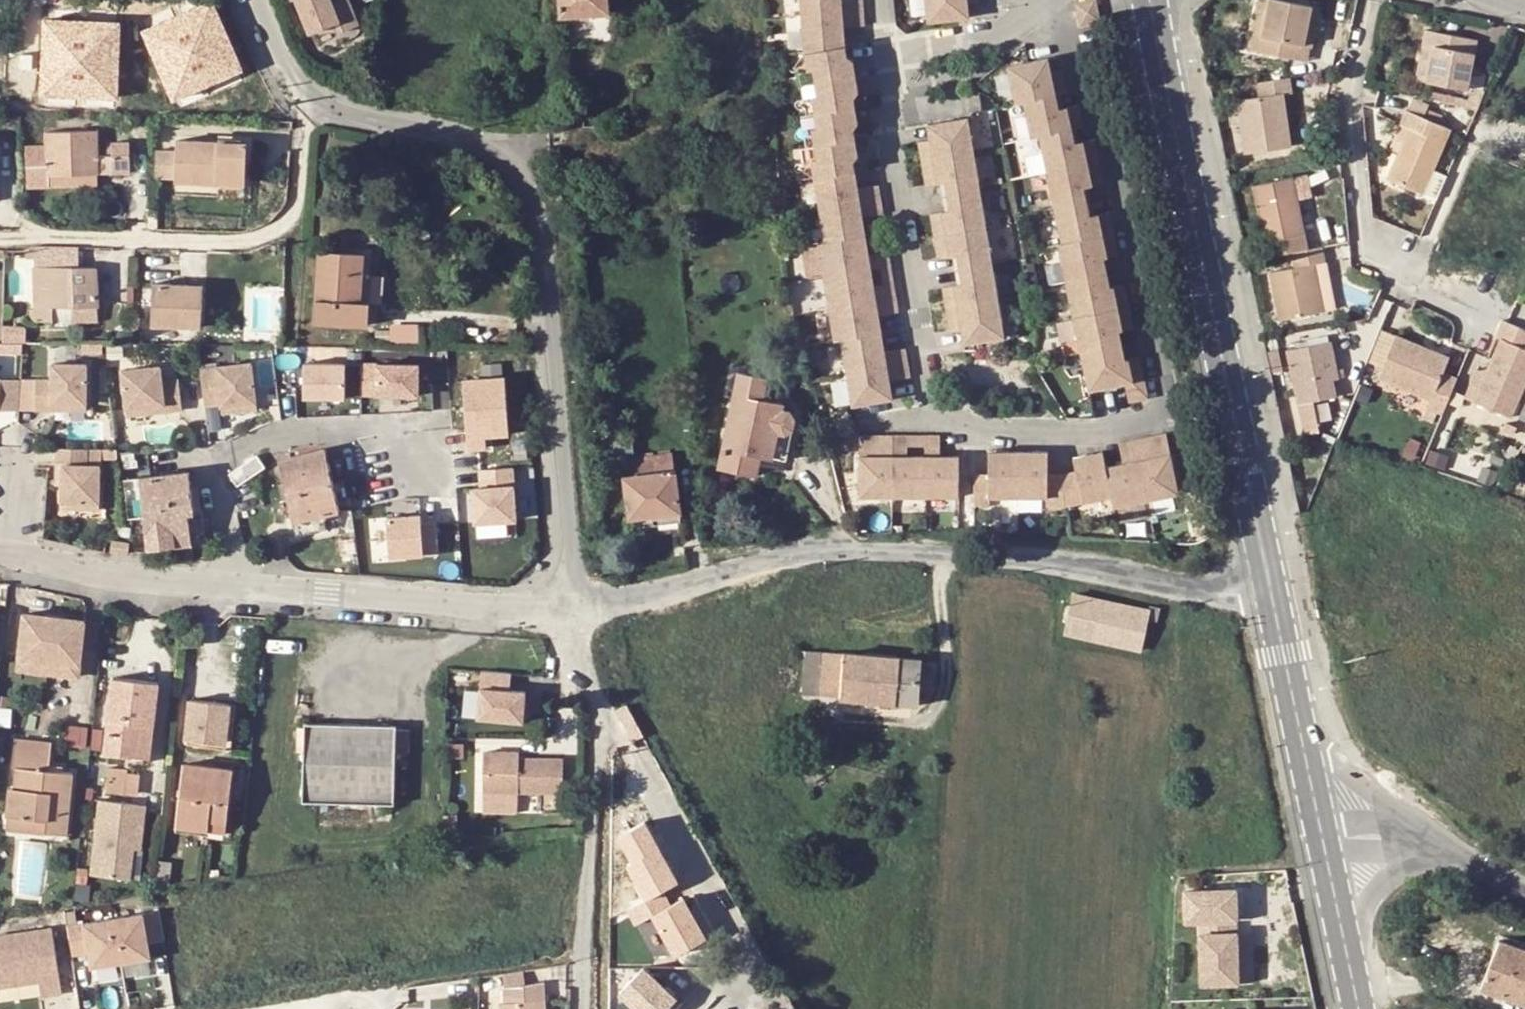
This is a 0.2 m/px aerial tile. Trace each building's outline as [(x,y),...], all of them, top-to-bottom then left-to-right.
[(311,35),(333,24),(342,44),(363,35),(355,15),(345,19),(338,0),(296,0),(311,35)] [(559,15),(607,12),(606,0),(558,0),(559,15)] [(853,141),(861,140),(859,131),(864,127),(858,128),(855,112),(860,111),(857,96),(849,59),(845,29),(866,26),(864,0),(799,0),(801,18),(803,57),(807,57),(812,87),(817,117),(810,119),(817,151),(808,151),(815,183),(812,184),(818,217),(824,247),(817,248),(818,250),(824,281),(830,314),(837,348),(845,346),(851,378),(857,409),(903,398),(900,382),(919,377),(917,349),(895,354),(888,318),(911,313),(905,285),(892,288),(883,289),(881,279),(879,268),(887,267),(901,264),(898,250),(875,255),(868,220),(890,215),(884,186),(863,190),(858,163),(857,163),(853,141)] [(928,25),(961,21),(959,5),(967,4),(980,3),(979,0),(925,0),(928,25)] [(1080,24),(1099,20),(1095,0),(1082,0),(1076,1),(1080,24)] [(1300,58),(1312,4),(1295,0),(1268,0),(1261,33),(1252,31),(1249,46),(1300,58)] [(1252,31),(1261,33),(1268,0),(1259,0),(1252,31)] [(215,1),(142,30),(171,101),(244,72),(215,1)] [(967,4),(959,5),(961,21),(969,20),(967,4)] [(1319,6),(1312,4),(1300,58),(1306,59),(1309,45),(1311,46),(1319,6)] [(120,22),(42,21),(40,98),(119,99),(120,22)] [(1423,82),(1463,91),(1471,56),(1456,53),(1460,38),(1423,30),(1419,45),(1430,48),(1423,82)] [(1460,38),(1456,53),(1471,56),(1474,41),(1460,38)] [(1423,82),(1430,48),(1419,45),(1411,79),(1423,82)] [(857,59),(849,59),(857,96),(862,91),(857,59)] [(1045,65),(1036,67),(1040,82),(1048,80),(1045,65)] [(1140,370),(1120,371),(1114,343),(1134,338),(1124,295),(1106,299),(1099,272),(1119,267),(1109,222),(1090,226),(1084,198),(1105,193),(1095,149),(1075,154),(1072,140),(1081,137),(1075,115),(1057,119),(1053,103),(1063,101),(1059,78),(1048,80),(1040,82),(1036,67),(1022,70),(1006,74),(1013,112),(1023,110),(1031,149),(1041,147),(1048,182),(1056,220),(1064,256),(1059,257),(1066,293),(1074,328),(1088,399),(1123,390),(1128,410),(1148,406),(1140,370)] [(1241,124),(1293,141),(1283,91),(1291,89),(1288,75),(1255,80),(1259,96),(1236,100),(1241,124)] [(1464,104),(1480,108),(1487,91),(1468,88),(1464,104)] [(1410,107),(1424,114),(1428,96),(1406,91),(1403,104),(1410,107)] [(1391,175),(1425,187),(1452,127),(1424,114),(1410,107),(1402,121),(1412,126),(1391,175)] [(864,127),(860,111),(855,112),(858,128),(864,127)] [(1017,334),(995,224),(987,187),(980,152),(972,116),(942,122),(945,138),(934,141),(924,143),(932,183),(952,179),(958,208),(937,212),(946,256),(967,253),(973,282),(954,286),(962,331),(971,329),(983,326),(987,341),(1017,334)] [(934,141),(945,138),(942,122),(931,125),(934,141)] [(1246,152),(1293,143),(1293,141),(1241,124),(1246,152)] [(112,143),(111,156),(98,156),(98,132),(47,132),(48,146),(26,147),(27,186),(49,186),(49,175),(97,175),(131,174),(130,144),(112,143)] [(177,151),(156,150),(156,178),(176,178),(176,181),(246,183),(247,142),(177,140),(177,151)] [(857,163),(858,163),(864,158),(861,140),(853,141),(857,163)] [(97,175),(49,175),(49,186),(97,185),(97,175)] [(1389,178),(1423,192),(1425,187),(1391,175),(1389,178)] [(1291,251),(1309,247),(1296,178),(1256,184),(1269,255),(1291,251)] [(156,220),(156,212),(148,211),(148,228),(156,229),(156,220)] [(156,220),(156,229),(166,229),(166,220),(156,220)] [(1322,286),(1318,262),(1326,261),(1324,244),(1321,245),(1309,247),(1291,251),(1292,257),(1294,266),(1272,270),(1280,317),(1326,309),(1322,286)] [(365,252),(362,302),(369,302),(371,267),(373,249),(345,246),(345,250),(365,252)] [(76,321),(99,320),(99,308),(98,268),(80,268),(81,249),(37,248),(37,321),(55,320),(55,308),(76,309),(76,321)] [(345,250),(320,249),(314,321),(367,324),(369,302),(362,302),(365,252),(345,250)] [(1271,262),(1292,257),(1291,251),(1269,255),(1271,262)] [(1331,284),(1326,261),(1318,262),(1322,286),(1331,284)] [(905,285),(901,264),(887,267),(890,277),(892,288),(905,285)] [(384,268),(371,267),(369,302),(381,303),(384,268)] [(200,326),(203,292),(187,291),(187,284),(153,283),(149,324),(200,326)] [(1457,375),(1473,342),(1459,336),(1466,320),(1413,296),(1394,338),(1446,362),(1443,369),(1457,375)] [(1506,323),(1498,340),(1503,342),(1486,381),(1476,404),(1512,420),(1524,392),(1524,331),(1506,323)] [(987,341),(983,326),(971,329),(974,344),(987,341)] [(2,342),(22,343),(23,330),(2,329),(2,342)] [(1338,374),(1331,339),(1287,348),(1304,433),(1319,430),(1312,398),(1335,394),(1331,376),(1338,374)] [(205,405),(222,403),(222,406),(256,403),(251,362),(201,368),(205,405)] [(52,380),(37,380),(36,409),(60,410),(60,404),(88,404),(88,363),(52,363),(52,380)] [(122,369),(127,409),(165,404),(166,412),(182,411),(178,379),(162,381),(159,364),(122,369)] [(302,364),(301,400),(345,401),(345,365),(302,364)] [(417,365),(361,364),(360,396),(416,397),(417,365)] [(784,405),(762,400),(766,380),(739,373),(718,466),(754,474),(758,456),(773,459),(778,433),(790,435),(794,419),(790,413),(782,412),(784,405)] [(510,374),(467,377),(471,448),(496,447),(495,436),(514,434),(510,374)] [(1476,404),(1486,381),(1476,377),(1465,400),(1476,404)] [(20,380),(1,380),(1,409),(18,409),(20,380)] [(18,409),(36,409),(37,380),(20,380),(18,409)] [(257,411),(256,403),(222,406),(222,414),(257,411)] [(127,416),(166,412),(165,404),(127,409),(127,416)] [(784,462),(790,435),(778,433),(773,459),(784,462)] [(955,503),(956,503),(956,460),(938,460),(937,440),(922,440),(922,452),(922,460),(906,460),(906,452),(906,440),(858,440),(856,502),(888,502),(922,503),(955,503)] [(906,452),(922,452),(922,440),(906,440),(906,452)] [(1114,518),(1150,510),(1181,503),(1168,442),(1119,451),(1124,471),(1105,475),(1101,459),(1074,465),(1077,481),(1056,485),(1057,516),(1065,514),(1111,504),(1114,518)] [(88,448),(55,447),(55,464),(64,464),(64,484),(63,501),(101,501),(101,463),(89,463),(88,448)] [(338,511),(324,449),(280,460),(297,535),(325,528),(322,515),(338,511)] [(671,455),(622,461),(628,518),(651,515),(678,512),(671,455)] [(988,468),(1000,468),(1000,460),(988,459),(988,468)] [(1047,485),(1048,468),(1037,467),(1036,461),(1000,460),(1000,468),(988,468),(988,484),(974,483),(972,514),(987,514),(988,504),(1018,504),(1046,504),(1046,515),(1057,516),(1056,485),(1047,485)] [(64,484),(64,464),(55,464),(55,484),(64,484)] [(482,484),(475,484),(477,520),(523,517),(519,464),(481,466),(482,484)] [(203,510),(193,512),(189,471),(125,477),(130,518),(146,517),(149,548),(193,543),(192,540),(207,539),(203,510)] [(679,522),(678,512),(651,515),(653,525),(679,522)] [(419,517),(385,520),(388,558),(422,555),(419,517)] [(126,551),(128,544),(113,541),(111,548),(126,551)] [(1062,633),(1137,650),(1145,617),(1146,610),(1071,593),(1062,633)] [(1147,607),(1146,610),(1145,617),(1154,619),(1157,609),(1147,607)] [(22,615),(18,657),(48,661),(78,664),(83,621),(53,618),(22,615)] [(795,656),(801,656),(798,694),(837,697),(841,653),(795,650),(795,656)] [(918,658),(841,653),(837,697),(915,704),(916,687),(931,687),(931,669),(917,668),(918,658)] [(17,670),(47,673),(48,661),(18,657),(17,670)] [(77,676),(78,664),(48,661),(47,673),(77,676)] [(507,678),(477,675),(472,722),(518,727),(521,697),(505,695),(507,678)] [(157,681),(113,676),(104,752),(129,755),(137,755),(140,723),(152,724),(157,681)] [(183,746),(204,748),(205,741),(214,742),(216,727),(225,727),(228,703),(188,699),(183,746)] [(204,748),(230,750),(236,704),(228,703),(225,727),(216,727),(214,742),(205,741),(204,748)] [(140,723),(137,755),(129,755),(129,760),(148,762),(152,724),(140,723)] [(394,727),(304,725),(304,730),(295,729),(294,752),(303,753),(302,799),(316,800),(368,801),(392,802),(394,753),(406,753),(407,730),(394,730),(394,727)] [(42,817),(41,831),(63,833),(69,773),(47,770),(50,742),(39,741),(12,739),(9,767),(15,767),(13,788),(7,787),(5,814),(42,817)] [(561,759),(516,758),(516,752),(481,752),(481,791),(514,791),(560,791),(561,759)] [(231,770),(181,764),(174,826),(206,830),(207,820),(225,822),(231,770)] [(145,793),(146,766),(112,765),(111,792),(145,793)] [(514,791),(481,791),(480,812),(514,812),(514,791)] [(131,848),(136,803),(97,799),(89,874),(127,878),(131,848)] [(368,801),(316,800),(316,825),(367,827),(368,801)] [(143,804),(136,803),(131,848),(138,849),(143,804)] [(41,831),(42,817),(5,814),(3,827),(41,831)] [(225,822),(207,820),(206,830),(224,832),(225,822)] [(648,820),(615,837),(649,902),(629,913),(636,926),(654,916),(675,955),(704,940),(682,899),(673,904),(666,892),(682,884),(648,820)] [(1205,984),(1241,984),(1241,934),(1239,895),(1190,896),(1190,922),(1204,921),(1205,984)] [(157,914),(65,926),(68,956),(84,954),(87,969),(148,961),(146,945),(162,943),(157,914)] [(0,935),(0,985),(35,980),(37,995),(57,992),(48,928),(0,935)] [(1255,934),(1241,934),(1241,984),(1256,983),(1255,934)] [(1482,987),(1524,1002),(1524,948),(1499,938),(1482,987)] [(617,996),(632,1008),(671,1008),(678,1002),(641,969),(617,996)] [(543,976),(505,979),(507,998),(499,998),(500,1008),(546,1008),(543,976)]
